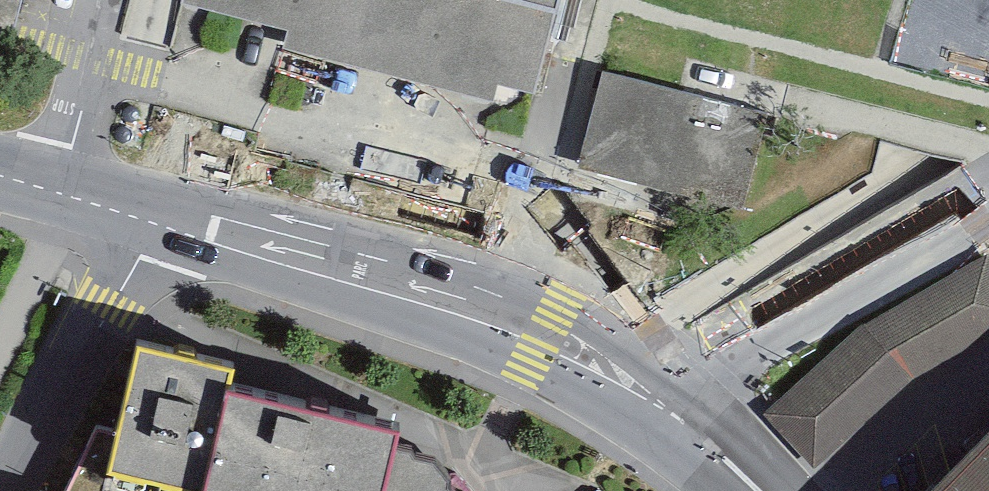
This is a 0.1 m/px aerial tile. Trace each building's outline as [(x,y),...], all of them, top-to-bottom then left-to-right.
[(15,41),(26,0),(0,0),(0,37),(15,41)] [(387,0),(192,0),(188,14),(374,58),(387,0)] [(374,58),(537,98),(562,0),(387,0),(374,58)] [(767,125),(608,83),(584,175),(742,217),(767,125)] [(785,263),(800,291),(973,197),(957,168),(785,263)] [(866,328),(768,416),(815,465),(910,378),(988,332),(988,266),(866,328)] [(146,348),(128,425),(117,473),(196,490),(390,490),(404,430),(232,391),(237,369),(146,348)] [(117,473),(128,425),(100,420),(67,490),(196,490),(117,473)] [(482,481),(464,479),(454,466),(455,453),(444,441),(404,430),(390,490),(489,490),(482,481)] [(947,490),(988,490),(988,450),(947,490)]
